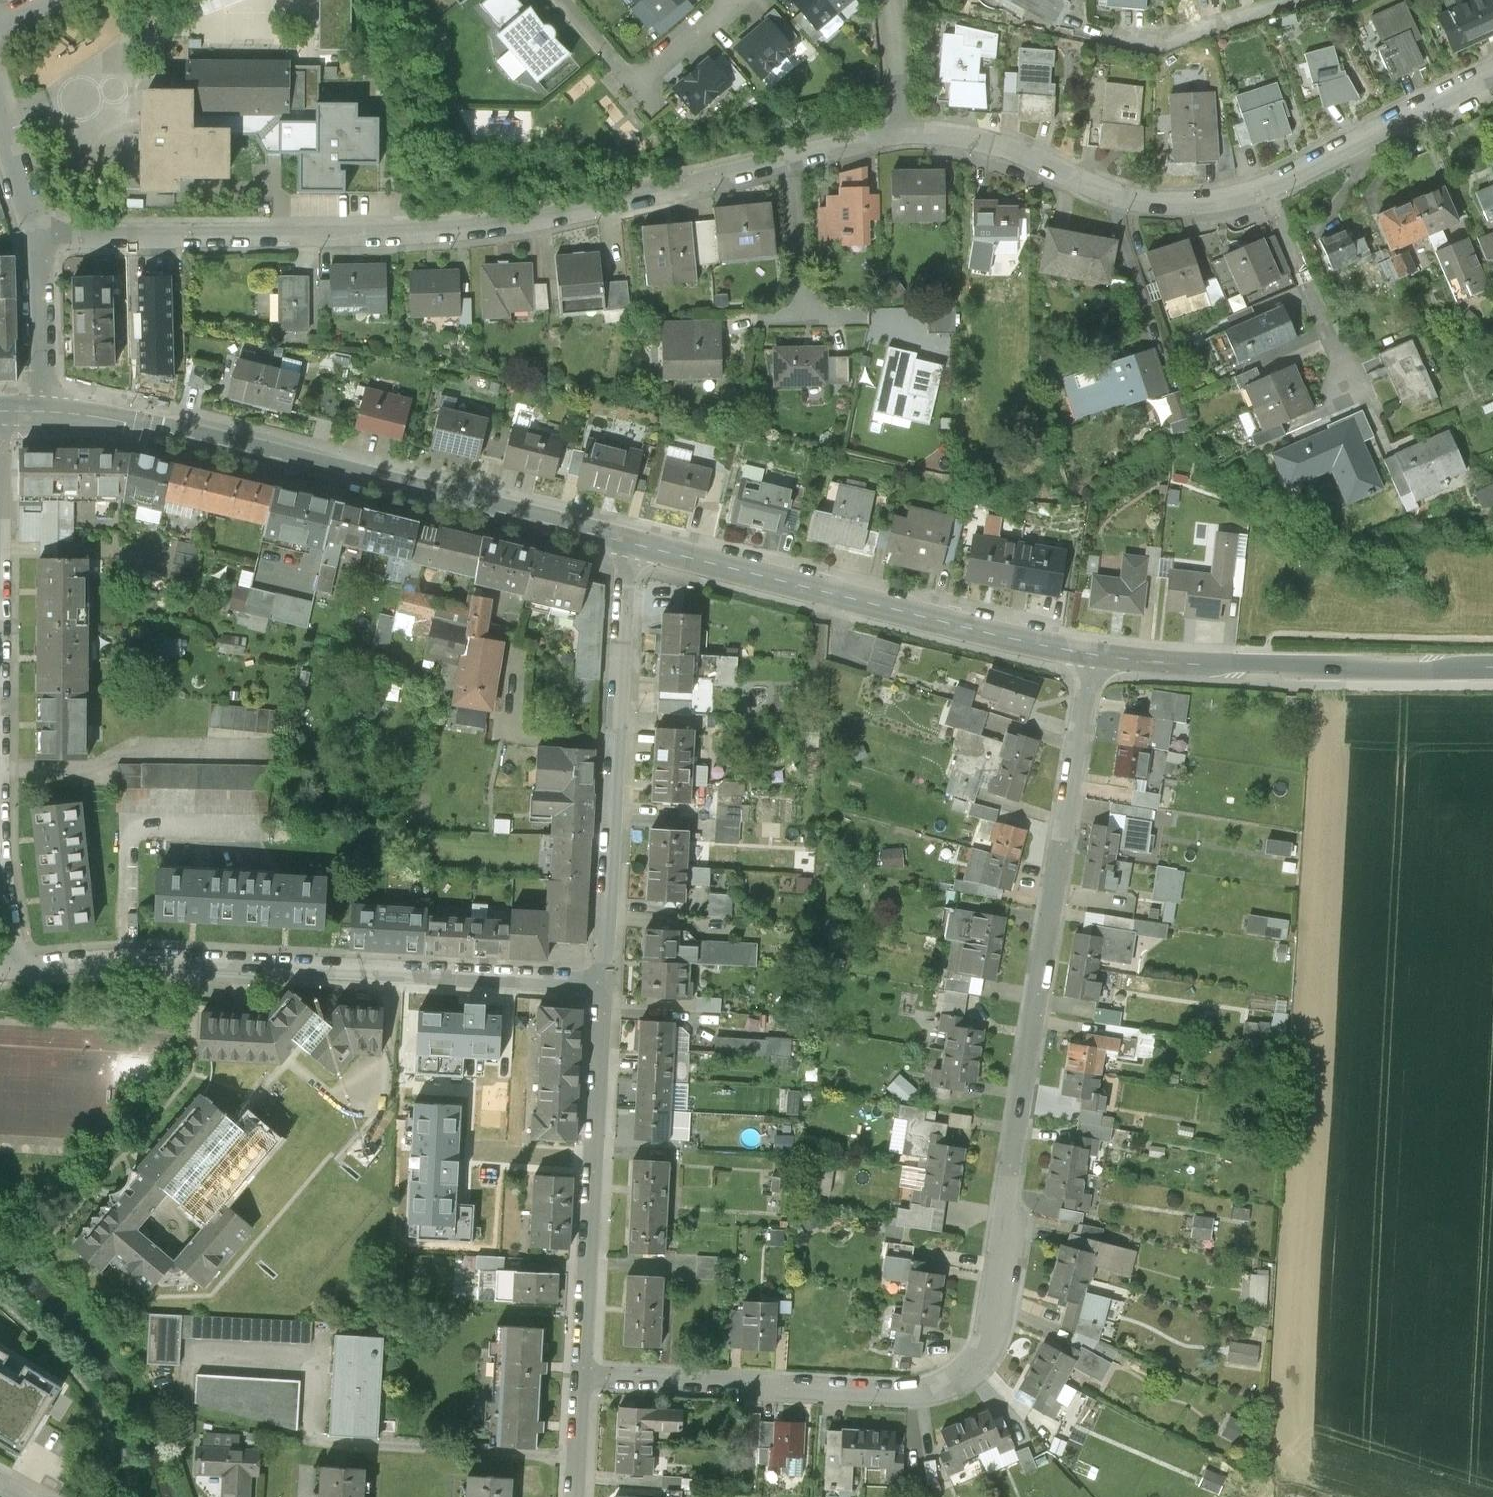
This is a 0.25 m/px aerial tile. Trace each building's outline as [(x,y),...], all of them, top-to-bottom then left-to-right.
[(321,49),(354,49),(353,0),(321,0),(321,49)] [(462,11),(476,0),(454,0),(462,11)] [(502,34),(529,12),(517,0),(489,0),(480,8),(502,34)] [(649,4),(654,0),(636,0),(643,9),(649,4)] [(701,0),(654,0),(649,4),(670,29),(702,2),(701,0)] [(837,16),(824,0),(790,0),(818,33),(837,16)] [(837,16),(856,0),(824,0),(837,16)] [(937,7),(957,11),(958,7),(965,9),(974,8),(986,5),(995,0),(996,0),(939,0),(937,7)] [(1009,5),(1052,30),(1069,0),(1012,0),(1009,5)] [(1105,8),(1144,11),(1144,0),(1105,0),(1105,8)] [(1487,42),(1468,0),(1455,0),(1460,12),(1437,21),(1453,57),(1487,42)] [(1487,42),(1492,39),(1492,0),(1468,0),(1487,42)] [(1378,57),(1391,85),(1410,76),(1409,74),(1423,67),(1413,46),(1421,42),(1404,4),(1369,20),(1372,27),(1364,30),(1376,58),(1378,57)] [(502,34),(499,37),(540,86),(574,58),(533,9),(529,12),(502,34)] [(767,26),(738,52),(763,81),(793,55),(767,26)] [(949,88),(947,112),(982,114),(984,79),(977,79),(978,60),(995,61),(997,36),(955,27),(954,39),(941,38),(938,87),(949,88)] [(1332,47),(1304,56),(1312,87),(1316,86),(1321,111),(1358,100),(1346,77),(1344,77),(1343,71),(1339,72),(1332,47)] [(1002,94),(1001,113),(1017,114),(1017,122),(1052,124),(1055,85),(1050,84),(1051,66),(1054,66),(1054,51),(1019,49),(1017,95),(1002,94)] [(712,64),(678,92),(703,122),(736,94),(712,64)] [(189,65),(189,96),(197,96),(197,120),(292,120),(291,72),(292,65),(189,65)] [(291,72),(292,120),(197,120),(197,96),(189,96),(146,96),(146,201),(184,201),(184,186),(234,186),(234,137),(257,137),(268,157),(268,164),(281,164),(281,154),(302,154),(301,194),(347,194),(347,172),(342,172),(342,165),(380,166),(380,117),(358,117),(358,104),(319,104),(319,72),(306,72),(291,72)] [(1277,85),(1234,100),(1242,125),(1251,149),(1266,144),(1267,146),(1291,138),(1284,120),(1289,118),(1277,85)] [(1104,86),(1097,152),(1143,157),(1143,151),(1142,129),(1137,128),(1141,90),(1104,86)] [(1169,97),(1173,168),(1216,166),(1215,137),(1212,95),(1169,97)] [(1483,117),(1492,139),(1492,113),(1483,117)] [(1239,153),(1251,149),(1242,125),(1231,129),(1239,153)] [(1154,128),(1142,129),(1143,151),(1155,151),(1154,128)] [(1229,136),(1215,137),(1216,166),(1217,176),(1234,172),(1229,136)] [(897,174),(897,219),(943,219),(942,174),(897,174)] [(820,208),(821,243),(868,243),(868,216),(881,216),(881,193),(868,193),(868,188),(839,188),(839,196),(827,197),(827,207),(820,208)] [(1443,188),(1412,202),(1426,235),(1458,222),(1443,188)] [(1475,196),(1487,224),(1492,221),(1492,188),(1475,196)] [(1392,250),(1426,235),(1412,202),(1390,211),(1392,214),(1379,220),(1392,250)] [(1016,239),(1015,209),(995,210),(995,203),(973,203),(974,240),(1016,239)] [(772,206),(717,212),(718,222),(722,260),(777,254),(772,206)] [(1029,209),(1015,209),(1016,239),(1030,239),(1029,209)] [(718,222),(691,225),(695,263),(722,260),(718,222)] [(691,225),(643,229),(649,286),(697,281),(695,263),(691,225)] [(1344,230),(1321,240),(1335,270),(1369,254),(1363,241),(1351,246),(1344,230)] [(1045,233),(1038,275),(1108,287),(1115,245),(1045,233)] [(1274,235),(1262,241),(1279,278),(1291,273),(1274,235)] [(1490,236),(1477,241),(1488,266),(1492,264),(1492,243),(1490,236)] [(1202,282),(1187,241),(1145,253),(1162,300),(1186,292),(1187,296),(1205,290),(1202,282)] [(1262,241),(1223,258),(1240,296),(1279,278),(1262,241)] [(1466,241),(1435,255),(1448,283),(1454,281),(1458,291),(1465,288),(1469,298),(1487,290),(1466,241)] [(1406,252),(1387,260),(1395,280),(1414,272),(1406,252)] [(599,254),(557,258),(562,316),(605,312),(602,286),(599,254)] [(0,260),(0,305),(18,304),(16,259),(0,260)] [(1383,285),(1395,280),(1387,260),(1375,265),(1383,285)] [(528,268),(480,270),(482,321),(507,320),(506,312),(530,311),(529,288),(528,268)] [(387,269),(332,270),(332,284),(333,310),(373,309),(373,318),(387,317),(387,269)] [(460,274),(412,275),(413,317),(461,315),(461,301),(460,274)] [(137,278),(138,325),(173,324),(172,277),(137,278)] [(75,279),(76,310),(112,310),(111,278),(75,279)] [(1215,278),(1202,282),(1205,290),(1211,307),(1226,302),(1215,278)] [(309,336),(310,280),(280,279),(279,336),(309,336)] [(905,295),(895,282),(882,292),(891,305),(905,295)] [(627,283),(602,286),(605,312),(630,309),(627,283)] [(319,310),(333,310),(332,284),(319,284),(319,310)] [(546,287),(529,288),(530,311),(547,311),(546,287)] [(725,297),(715,299),(716,311),(727,310),(725,297)] [(461,301),(461,315),(461,327),(472,327),(471,301),(461,301)] [(21,387),(19,339),(18,304),(0,305),(0,387),(21,387)] [(1230,329),(1223,332),(1237,364),(1276,347),(1296,339),(1282,306),(1256,318),(1230,329)] [(1230,329),(1256,318),(1251,307),(1225,318),(1230,329)] [(926,310),(926,338),(955,337),(954,309),(926,310)] [(113,365),(112,310),(76,310),(77,366),(113,365)] [(173,324),(138,325),(140,374),(174,373),(173,324)] [(721,381),(719,325),(663,327),(664,382),(721,381)] [(1299,347),(1296,339),(1276,347),(1280,356),(1299,347)] [(1411,341),(1379,355),(1400,404),(1412,399),(1416,408),(1436,399),(1411,341)] [(875,412),(929,424),(942,366),(915,360),(916,354),(889,348),(875,412)] [(825,360),(825,351),(771,352),(772,389),(826,387),(825,360)] [(1166,395),(1152,352),(1061,382),(1074,423),(1122,407),(1123,410),(1166,395)] [(350,370),(353,358),(339,355),(336,367),(350,370)] [(849,359),(825,360),(826,387),(850,386),(849,359)] [(195,363),(188,387),(205,392),(211,368),(195,363)] [(230,402),(260,410),(270,371),(240,363),(230,402)] [(1243,391),(1252,412),(1302,389),(1292,366),(1259,381),(1260,383),(1243,391)] [(1260,383),(1259,381),(1254,370),(1232,380),(1238,393),(1243,391),(1260,383)] [(300,379),(270,371),(260,410),(290,418),(300,379)] [(1311,410),(1302,389),(1252,412),(1262,432),(1278,425),(1311,410)] [(323,392),(316,420),(333,424),(340,397),(323,392)] [(366,392),(356,431),(402,443),(412,404),(366,392)] [(441,412),(432,451),(478,462),(487,423),(441,412)] [(1326,431),(1328,435),(1352,424),(1361,444),(1372,439),(1361,415),(1326,431)] [(1326,431),(1271,455),(1286,488),(1330,468),(1346,502),(1380,487),(1361,444),(1352,424),(1328,435),(1326,431)] [(1284,438),(1278,425),(1262,432),(1248,439),(1254,452),(1284,438)] [(512,429),(501,471),(552,484),(562,442),(512,429)] [(1448,431),(1393,455),(1414,502),(1444,489),(1440,481),(1464,470),(1448,431)] [(578,479),(575,491),(629,504),(641,456),(587,443),(585,453),(578,479)] [(67,491),(68,449),(20,449),(19,491),(67,491)] [(130,453),(98,450),(68,449),(67,491),(67,496),(97,496),(125,496),(130,453)] [(568,476),(578,479),(585,453),(574,451),(568,476)] [(130,453),(125,496),(162,505),(164,499),(172,463),(130,453)] [(1393,455),(1381,460),(1406,517),(1418,511),(1414,502),(1393,455)] [(667,459),(656,504),(691,512),(694,500),(703,502),(711,470),(667,459)] [(164,499),(215,510),(223,475),(172,463),(164,499)] [(725,474),(711,470),(703,502),(718,502),(725,474)] [(273,487),(223,475),(215,510),(265,522),(273,487)] [(740,481),(729,527),(776,539),(783,510),(788,493),(740,481)] [(1481,487),(1483,492),(1476,495),(1480,506),(1492,501),(1492,481),(1481,487)] [(783,510),(801,514),(807,488),(790,484),(788,493),(783,510)] [(812,517),(805,546),(832,552),(833,549),(859,555),(864,530),(873,493),(838,486),(830,521),(812,517)] [(337,502),(273,487),(265,522),(261,539),(325,554),(328,541),(337,502)] [(75,501),(19,500),(19,541),(41,541),(41,559),(88,560),(89,540),(74,540),(75,501)] [(342,545),(363,550),(372,511),(337,502),(328,541),(342,545)] [(889,559),(887,568),(936,579),(949,519),(909,510),(906,524),(893,521),(891,527),(886,552),(885,558),(889,559)] [(391,556),(411,561),(420,523),(372,511),(363,550),(391,556)] [(438,527),(420,523),(411,561),(422,564),(477,578),(486,539),(471,535),(438,527)] [(874,549),(886,552),(891,527),(879,524),(877,533),(874,549)] [(872,558),(874,549),(877,533),(864,530),(859,555),(872,558)] [(1167,580),(1163,610),(1183,612),(1182,618),(1217,622),(1219,604),(1227,604),(1228,597),(1233,558),(1236,532),(1216,530),(1211,575),(1168,570),(1167,580)] [(966,583),(1013,589),(1019,542),(973,536),(966,583)] [(476,582),(527,594),(538,552),(486,539),(477,578),(476,582)] [(331,589),(342,545),(328,541),(325,554),(317,586),(331,589)] [(178,542),(170,576),(193,581),(201,548),(178,542)] [(1013,589),(1059,596),(1065,549),(1019,542),(1013,589)] [(1146,557),(1144,575),(1157,576),(1159,561),(1161,546),(1148,544),(1146,557)] [(591,565),(538,552),(527,594),(526,599),(579,612),(587,579),(591,565)] [(1093,577),(1089,611),(1139,616),(1144,575),(1146,557),(1123,554),(1120,580),(1093,577)] [(268,555),(264,572),(279,575),(283,559),(268,555)] [(406,581),(411,561),(391,556),(386,576),(406,581)] [(1244,560),(1233,558),(1228,597),(1240,598),(1244,560)] [(88,560),(41,559),(40,626),(88,627),(88,560)] [(417,587),(422,564),(411,561),(406,581),(401,602),(470,619),(474,601),(417,587)] [(1169,562),(1159,561),(1157,576),(1157,579),(1167,580),(1168,570),(1169,562)] [(255,569),(251,585),(275,591),(279,575),(264,572),(255,569)] [(606,584),(587,579),(579,612),(576,624),(580,628),(577,673),(582,674),(594,674),(600,675),(606,584)] [(273,597),(275,591),(251,585),(251,589),(235,585),(230,606),(269,615),(273,597)] [(476,590),(474,601),(470,619),(470,628),(475,629),(473,638),(471,649),(464,651),(462,662),(458,686),(456,698),(462,699),(488,704),(495,706),(507,637),(488,631),(495,594),(476,590)] [(315,596),(302,593),(296,617),(310,620),(315,596)] [(289,601),(273,597),(269,615),(268,618),(284,622),(289,601)] [(659,612),(658,652),(689,654),(696,654),(697,613),(659,612)] [(372,643),(388,646),(393,618),(377,615),(372,643)] [(40,626),(39,697),(87,697),(88,627),(40,626)] [(445,658),(462,662),(464,651),(471,649),(473,638),(432,628),(426,653),(445,658)] [(876,637),(865,671),(887,678),(898,644),(876,637)] [(181,654),(181,638),(163,639),(163,654),(181,654)] [(689,675),(689,654),(658,652),(656,689),(688,691),(689,675)] [(735,656),(696,654),(689,654),(689,675),(713,676),(712,683),(734,684),(735,656)] [(440,682),(458,686),(462,662),(445,658),(440,682)] [(990,668),(982,693),(1000,698),(998,705),(1027,714),(1037,682),(990,668)] [(592,701),(594,674),(582,674),(580,700),(592,701)] [(955,683),(950,699),(969,705),(974,690),(955,683)] [(1150,689),(1146,718),(1152,719),(1170,722),(1183,724),(1187,695),(1150,689)] [(87,697),(39,697),(38,758),(87,759),(87,697)] [(485,726),(488,704),(462,699),(458,721),(485,726)] [(950,699),(943,720),(978,732),(986,711),(969,705),(950,699)] [(659,701),(658,714),(688,715),(688,702),(659,701)] [(212,704),(209,726),(280,734),(282,712),(212,704)] [(1121,715),(1117,744),(1148,749),(1152,719),(1146,718),(1121,715)] [(1170,722),(1152,719),(1148,749),(1166,751),(1170,722)] [(297,737),(306,738),(307,728),(298,727),(297,737)] [(656,728),(654,764),(690,766),(692,730),(656,728)] [(958,750),(943,791),(970,800),(975,786),(987,790),(992,777),(997,779),(1003,763),(1008,746),(999,743),(957,729),(951,747),(958,750)] [(1008,746),(1003,763),(1026,771),(1035,742),(1003,731),(999,743),(1008,746)] [(1143,778),(1148,749),(1117,744),(1112,774),(1143,778)] [(540,745),(537,790),(592,793),(594,748),(540,745)] [(849,748),(853,759),(860,757),(856,745),(849,748)] [(1168,751),(1166,761),(1182,763),(1184,753),(1168,751)] [(118,762),(118,786),(269,789),(269,765),(118,762)] [(1016,800),(1026,771),(1003,763),(997,779),(992,777),(987,790),(1016,800)] [(689,784),(690,766),(654,764),(652,800),(688,802),(689,784)] [(706,767),(690,766),(689,784),(705,785),(706,767)] [(717,782),(714,842),(738,843),(741,784),(717,782)] [(268,813),(269,789),(118,786),(117,811),(268,813)] [(1132,791),(1130,806),(1152,809),(1155,810),(1155,807),(1169,809),(1172,788),(1158,786),(1157,795),(1132,791)] [(590,836),(592,793),(537,790),(535,790),(534,810),(556,811),(555,834),(590,836)] [(970,803),(967,815),(993,822),(993,821),(996,811),(970,803)] [(1149,822),(1152,809),(1130,806),(1111,803),(1109,816),(1149,822)] [(40,869),(86,864),(80,804),(33,809),(40,869)] [(1145,853),(1149,822),(1109,816),(1107,828),(1118,829),(1115,849),(1145,853)] [(506,832),(506,818),(495,817),(494,831),(506,832)] [(776,821),(765,821),(765,834),(775,835),(776,821)] [(992,841),(989,853),(1016,860),(1024,830),(993,821),(993,822),(988,840),(992,841)] [(1112,862),(1115,849),(1118,829),(1107,828),(1091,825),(1086,858),(1112,862)] [(650,830),(648,863),(684,865),(686,832),(650,830)] [(555,834),(553,879),(588,881),(590,836),(555,834)] [(1266,836),(1264,850),(1294,855),(1296,845),(1290,844),(1290,840),(1266,836)] [(901,864),(900,847),(880,849),(881,866),(901,864)] [(1007,890),(1016,860),(989,853),(970,848),(962,878),(979,882),(1007,890)] [(1129,865),(1112,862),(1086,858),(1081,886),(1124,893),(1129,865)] [(1295,863),(1285,861),(1284,869),(1293,871),(1295,863)] [(683,884),(684,865),(648,863),(646,899),(682,901),(683,884)] [(46,930),(93,925),(86,864),(40,869),(46,930)] [(708,866),(684,865),(683,884),(707,885),(708,866)] [(1183,870),(1156,866),(1151,898),(1165,900),(1175,902),(1178,902),(1183,870)] [(240,922),(243,872),(159,867),(156,917),(240,922)] [(865,883),(867,875),(849,871),(848,878),(856,879),(856,881),(865,883)] [(243,872),(240,922),(323,927),(326,877),(243,872)] [(808,890),(809,876),(797,875),(796,890),(808,890)] [(951,889),(975,894),(979,882),(962,878),(953,876),(951,889)] [(585,942),(588,881),(553,879),(550,879),(549,910),(511,908),(510,918),(509,956),(546,958),(547,940),(585,942)] [(710,893),(708,916),(731,917),(733,895),(710,893)] [(1162,920),(1172,922),(1175,902),(1165,900),(1162,920)] [(426,908),(354,904),(352,949),(424,952),(426,914),(426,908)] [(1158,908),(1148,907),(1147,916),(1157,918),(1158,908)] [(952,939),(960,940),(998,947),(1003,918),(948,909),(943,937),(952,939)] [(1091,923),(1102,925),(1103,914),(1085,911),(1081,931),(1090,933),(1091,923)] [(469,954),(471,917),(426,914),(424,952),(469,954)] [(1167,924),(1103,914),(1102,925),(1132,930),(1165,936),(1167,924)] [(1288,921),(1248,914),(1246,926),(1261,928),(1260,935),(1284,940),(1288,921)] [(509,956),(510,918),(471,917),(469,954),(509,956)] [(1091,923),(1090,933),(1101,935),(1097,958),(1127,963),(1132,930),(1102,925),(1091,923)] [(643,928),(641,961),(684,963),(695,964),(696,947),(673,945),(674,930),(643,928)] [(1075,930),(1069,964),(1095,968),(1097,958),(1101,935),(1090,933),(1081,931),(1075,930)] [(696,939),(696,947),(695,964),(755,967),(756,943),(696,939)] [(945,978),(968,982),(970,974),(954,972),(960,940),(952,939),(945,978)] [(993,978),(998,947),(960,940),(954,972),(970,974),(993,978)] [(683,982),(684,963),(641,961),(639,996),(687,998),(688,983),(683,982)] [(1094,978),(1095,968),(1069,964),(1064,994),(1096,999),(1100,979),(1094,978)] [(944,989),(966,993),(968,982),(945,978),(943,989),(944,989)] [(944,989),(940,1012),(962,1016),(966,993),(944,989)] [(199,1057),(278,1062),(296,1041),(334,1073),(351,1052),(378,1054),(381,1009),(339,1006),(332,1014),(326,1022),(288,991),(266,1018),(261,1018),(225,1016),(202,1014),(199,1057)] [(1253,999),(1245,998),(1240,1040),(1283,1046),(1287,1012),(1252,1007),(1253,999)] [(696,999),(696,1012),(720,1013),(720,1000),(696,999)] [(418,1011),(415,1075),(463,1077),(464,1058),(499,1060),(502,1015),(484,1014),(485,1004),(464,1003),(464,1013),(418,1011)] [(561,1007),(540,1006),(538,1029),(544,1030),(539,1116),(534,1116),(533,1137),(554,1138),(575,1139),(578,1074),(582,1009),(561,1007)] [(1120,1011),(1095,1006),(1092,1021),(1106,1023),(1118,1025),(1120,1011)] [(937,1029),(946,1031),(947,1024),(961,1026),(962,1016),(940,1012),(937,1029)] [(639,1021),(638,1050),(672,1052),(673,1022),(639,1021)] [(1140,1029),(1118,1025),(1106,1023),(1104,1034),(1118,1037),(1138,1040),(1140,1029)] [(946,1031),(943,1050),(977,1056),(982,1030),(961,1026),(947,1024),(946,1031)] [(1116,1048),(1118,1037),(1104,1034),(1084,1031),(1082,1043),(1103,1046),(1116,1048)] [(714,1036),(713,1052),(789,1055),(790,1037),(765,1036),(765,1039),(714,1036)] [(1135,1060),(1138,1040),(1118,1037),(1116,1048),(1115,1056),(1135,1060)] [(1069,1041),(1065,1067),(1098,1073),(1103,1046),(1082,1043),(1069,1041)] [(638,1050),(636,1079),(670,1081),(672,1052),(638,1050)] [(973,1082),(977,1056),(943,1050),(939,1068),(938,1075),(964,1080),(973,1082)] [(687,1053),(672,1052),(670,1081),(686,1082),(687,1053)] [(815,1079),(816,1066),(804,1066),(804,1079),(807,1079),(815,1079)] [(962,1090),(964,1080),(938,1075),(939,1068),(933,1067),(930,1084),(948,1087),(962,1090)] [(1060,1094),(1081,1097),(1094,1099),(1095,1091),(1098,1073),(1065,1067),(1060,1094)] [(899,1073),(885,1088),(903,1104),(916,1089),(899,1073)] [(636,1079),(635,1109),(669,1111),(670,1081),(636,1079)] [(947,1098),(948,1087),(930,1084),(928,1095),(947,1098)] [(810,1090),(806,1090),(802,1090),(802,1099),(810,1100),(810,1090)] [(1105,1093),(1095,1091),(1094,1099),(1081,1097),(1079,1107),(1102,1111),(1105,1093)] [(141,1167),(144,1171),(170,1192),(188,1208),(207,1224),(223,1206),(278,1141),(250,1117),(241,1127),(233,1120),(203,1095),(156,1149),(141,1167)] [(456,1204),(461,1105),(414,1103),(407,1223),(417,1224),(416,1240),(472,1243),(474,1204),(456,1204)] [(899,1152),(926,1157),(929,1140),(931,1130),(939,1132),(937,1141),(942,1142),(945,1125),(946,1123),(933,1120),(934,1111),(898,1104),(896,1118),(905,1119),(899,1152)] [(1079,1107),(1077,1122),(1111,1128),(1113,1118),(1101,1116),(1102,1111),(1079,1107)] [(668,1140),(669,1111),(635,1109),(633,1138),(668,1140)] [(946,1123),(945,1125),(967,1129),(970,1115),(948,1111),(946,1123)] [(1109,1143),(1111,1128),(1077,1122),(1074,1137),(1098,1141),(1109,1143)] [(1191,1136),(1193,1128),(1179,1124),(1177,1133),(1191,1136)] [(965,1146),(942,1142),(937,1141),(939,1132),(931,1130),(929,1140),(926,1157),(924,1167),(960,1173),(965,1146)] [(1074,1137),(1073,1144),(1087,1146),(1086,1155),(1095,1156),(1098,1141),(1074,1137)] [(682,1140),(681,1149),(696,1150),(697,1141),(682,1140)] [(1053,1141),(1048,1169),(1082,1175),(1086,1155),(1087,1146),(1073,1144),(1053,1141)] [(1150,1145),(1148,1154),(1163,1156),(1164,1147),(1150,1145)] [(633,1162),(630,1220),(665,1222),(668,1164),(633,1162)] [(909,1200),(918,1202),(924,1167),(902,1163),(898,1184),(912,1187),(909,1200)] [(833,1167),(814,1164),(809,1190),(828,1194),(833,1167)] [(955,1200),(960,1173),(924,1167),(918,1202),(927,1204),(929,1196),(944,1198),(955,1200)] [(1079,1193),(1082,1175),(1048,1169),(1044,1192),(1067,1196),(1078,1198),(1079,1193)] [(254,1232),(223,1206),(207,1224),(193,1240),(177,1259),(155,1240),(140,1227),(170,1192),(144,1171),(77,1249),(101,1271),(111,1259),(149,1292),(158,1283),(163,1287),(191,1285),(196,1279),(206,1288),(254,1232)] [(770,1187),(770,1191),(778,1191),(779,1180),(771,1180),(771,1173),(764,1172),(763,1186),(770,1187)] [(537,1173),(535,1210),(573,1212),(576,1176),(537,1173)] [(1275,1193),(1267,1191),(1266,1199),(1273,1200),(1275,1193)] [(1089,1194),(1079,1193),(1078,1198),(1067,1196),(1065,1207),(1087,1211),(1089,1194)] [(938,1231),(944,1198),(929,1196),(927,1204),(918,1202),(909,1200),(908,1208),(897,1206),(894,1223),(904,1225),(938,1231)] [(1247,1221),(1249,1209),(1231,1207),(1230,1218),(1247,1221)] [(1059,1208),(1057,1220),(1081,1225),(1083,1213),(1059,1208)] [(570,1249),(573,1212),(535,1210),(532,1246),(570,1249)] [(817,1226),(813,1214),(801,1219),(805,1231),(817,1226)] [(1213,1218),(1193,1215),(1190,1235),(1210,1238),(1213,1218)] [(665,1222),(630,1220),(628,1252),(663,1254),(665,1222)] [(901,1239),(904,1225),(894,1223),(887,1222),(884,1236),(901,1239)] [(766,1230),(766,1237),(775,1237),(775,1236),(783,1237),(784,1230),(775,1229),(775,1230),(766,1230)] [(1068,1233),(1065,1246),(1092,1254),(1089,1264),(1129,1274),(1135,1251),(1068,1233)] [(1059,1245),(1053,1270),(1085,1278),(1089,1264),(1092,1254),(1065,1246),(1059,1245)] [(885,1255),(881,1277),(905,1282),(907,1269),(909,1259),(885,1255)] [(503,1271),(504,1259),(478,1257),(477,1269),(503,1271)] [(697,1257),(695,1279),(717,1280),(718,1259),(697,1257)] [(905,1282),(903,1296),(938,1303),(943,1275),(907,1269),(905,1282)] [(1248,1306),(1265,1307),(1268,1269),(1257,1269),(1256,1273),(1249,1273),(1249,1279),(1242,1279),(1241,1301),(1248,1301),(1248,1306)] [(1082,1291),(1085,1278),(1053,1270),(1046,1295),(1067,1300),(1078,1303),(1082,1291)] [(555,1303),(557,1273),(519,1272),(517,1301),(555,1303)] [(627,1277),(623,1346),(659,1348),(663,1279),(627,1277)] [(1108,1298),(1082,1291),(1078,1303),(1067,1300),(1060,1327),(1072,1331),(1076,1318),(1101,1325),(1108,1298)] [(934,1326),(938,1303),(903,1296),(899,1315),(898,1320),(912,1322),(919,1324),(934,1326)] [(775,1301),(775,1304),(775,1312),(789,1312),(790,1301),(775,1301)] [(741,1348),(741,1349),(773,1351),(775,1312),(775,1304),(743,1303),(742,1310),(741,1348)] [(728,1347),(741,1348),(742,1310),(729,1310),(728,1347)] [(889,1330),(895,1332),(910,1334),(912,1322),(898,1320),(899,1315),(891,1314),(889,1330)] [(151,1315),(149,1364),(181,1365),(182,1339),(312,1345),(313,1323),(151,1315)] [(1097,1340),(1101,1325),(1076,1318),(1072,1331),(1073,1332),(1097,1340)] [(919,1324),(912,1322),(910,1334),(895,1332),(891,1354),(920,1359),(922,1343),(916,1342),(919,1324)] [(498,1325),(495,1385),(541,1387),(541,1371),(547,1372),(548,1362),(542,1361),(544,1328),(498,1325)] [(1066,1342),(1070,1344),(1079,1349),(1081,1346),(1091,1351),(1097,1340),(1073,1332),(1066,1342)] [(336,1335),(330,1435),(378,1438),(384,1338),(336,1335)] [(881,1355),(883,1343),(872,1341),(870,1353),(881,1355)] [(1042,1341),(1030,1364),(1061,1381),(1070,1365),(1074,1358),(1065,1353),(1042,1341)] [(1258,1346),(1230,1341),(1226,1360),(1255,1365),(1258,1346)] [(1074,1358),(1079,1349),(1070,1344),(1065,1353),(1074,1358)] [(1110,1362),(1091,1351),(1081,1346),(1079,1349),(1074,1358),(1070,1365),(1100,1381),(1110,1362)] [(0,1349),(0,1370),(9,1355),(0,1349)] [(20,1454),(62,1387),(25,1364),(15,1380),(0,1371),(0,1442),(20,1454)] [(1052,1398),(1061,1381),(1030,1364),(1017,1386),(1036,1396),(1049,1403),(1052,1398)] [(302,1379),(198,1373),(196,1401),(299,1428),(302,1379)] [(539,1420),(541,1387),(495,1385),(495,1400),(488,1400),(486,1434),(492,1434),(491,1445),(538,1447),(538,1430),(544,1431),(544,1420),(539,1420)] [(1060,1403),(1052,1398),(1049,1403),(1036,1396),(1031,1407),(1051,1418),(1060,1403)] [(618,1407),(617,1440),(652,1441),(652,1431),(680,1432),(681,1410),(618,1407)] [(977,1451),(995,1443),(1000,1441),(998,1436),(986,1408),(963,1418),(977,1451)] [(740,1446),(758,1447),(759,1420),(760,1412),(742,1412),(740,1446)] [(1229,1416),(1220,1433),(1236,1441),(1245,1424),(1229,1416)] [(939,1428),(951,1457),(953,1461),(959,1459),(977,1451),(963,1418),(939,1428)] [(775,1421),(759,1420),(758,1447),(757,1463),(768,1463),(769,1446),(774,1447),(775,1421)] [(803,1422),(775,1421),(774,1447),(769,1446),(768,1463),(781,1464),(782,1454),(801,1455),(803,1422)] [(826,1427),(822,1488),(850,1489),(852,1463),(841,1463),(843,1428),(826,1427)] [(868,1430),(843,1428),(841,1463),(852,1463),(866,1464),(868,1430)] [(893,1431),(868,1430),(866,1464),(884,1465),(891,1465),(892,1453),(893,1431)] [(1008,1432),(998,1436),(1000,1441),(995,1443),(999,1452),(1014,1446),(1008,1432)] [(650,1474),(652,1441),(617,1440),(615,1472),(650,1474)] [(199,1445),(197,1472),(225,1474),(224,1496),(250,1496),(251,1473),(259,1474),(261,1448),(199,1445)] [(1034,1464),(1027,1446),(1014,1451),(1022,1469),(1034,1464)] [(903,1454),(892,1453),(891,1465),(884,1465),(884,1476),(902,1477),(903,1454)] [(962,1468),(959,1459),(953,1461),(951,1457),(942,1460),(948,1474),(962,1468)] [(938,1482),(935,1460),(923,1460),(926,1483),(938,1482)] [(322,1496),(364,1496),(365,1469),(324,1466),(322,1496)] [(1206,1467),(1199,1485),(1218,1493),(1225,1475),(1206,1467)] [(920,1489),(921,1475),(907,1474),(907,1489),(920,1489)] [(469,1496),(511,1496),(512,1478),(470,1476),(469,1496)] [(683,1477),(661,1476),(660,1489),(682,1490),(683,1477)] [(701,1478),(683,1477),(682,1490),(701,1492),(701,1478)]
